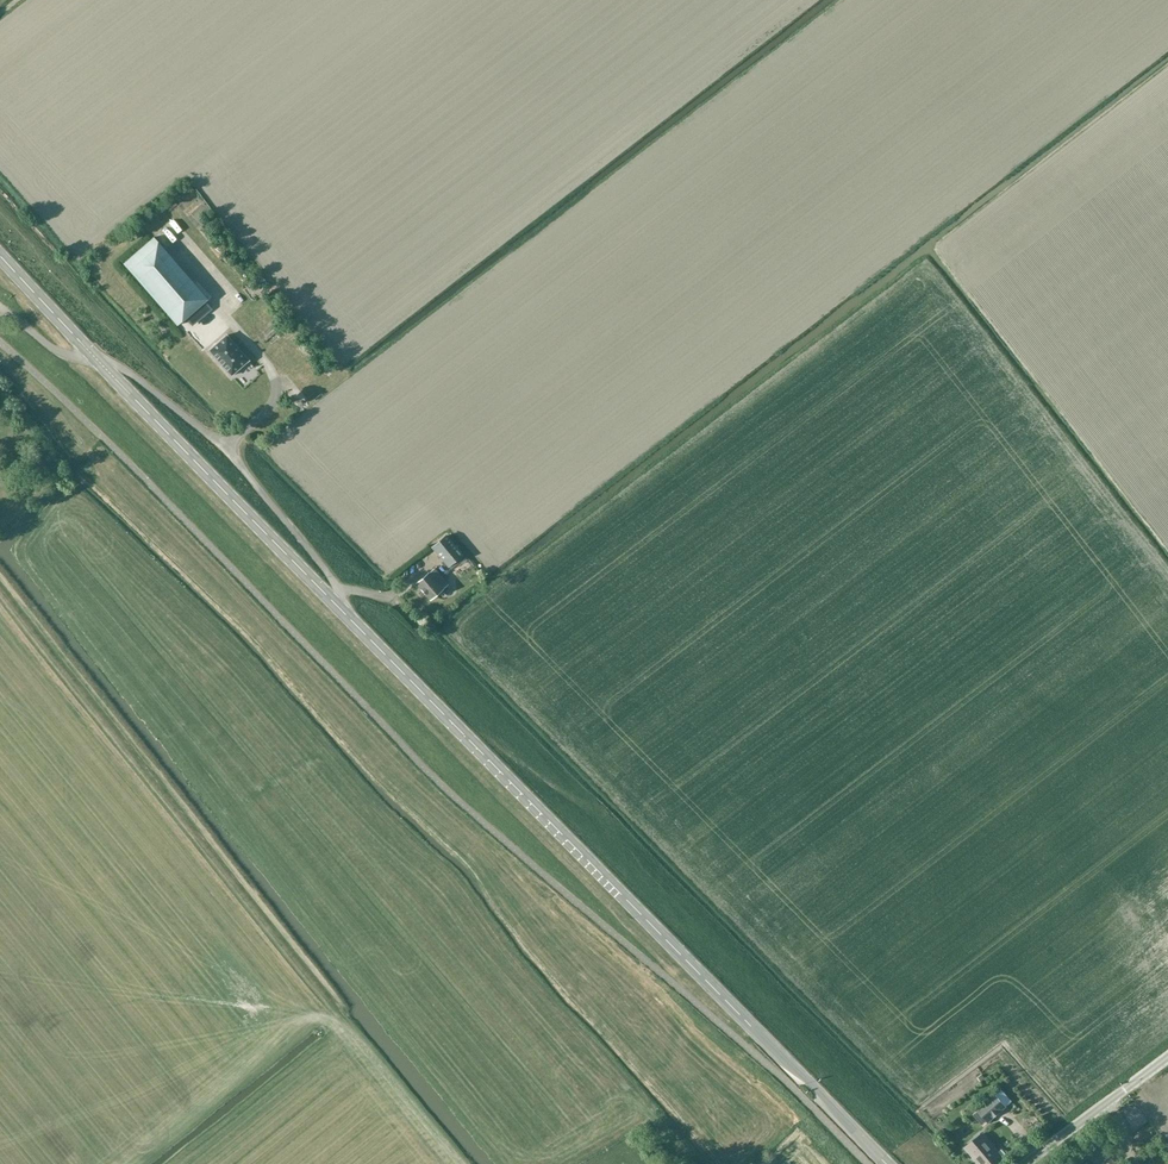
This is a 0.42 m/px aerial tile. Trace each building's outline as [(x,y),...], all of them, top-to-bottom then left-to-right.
[(124,263),(177,325),(208,298),(155,237),(124,263)] [(263,276),(256,282),(263,289),(269,284),(263,276)] [(228,297),(231,305),(238,302),(235,294),(228,297)] [(210,350),(209,351),(210,352),(210,351),(231,375),(231,376),(232,375),(248,361),(249,360),(248,359),(248,360),(247,359),(227,336),(228,336),(227,335),(226,336),(210,350)] [(465,558),(462,554),(446,534),(431,546),(451,570),(465,558)] [(416,583),(430,599),(443,588),(448,584),(435,567),(429,572),(416,583)] [(428,619),(422,623),(429,631),(432,629),(434,627),(433,626),(432,624),(428,619)] [(989,1122),(1006,1106),(994,1092),(977,1108),(989,1122)] [(1036,1121),(1033,1129),(1040,1131),(1042,1123),(1036,1121)] [(965,1147),(979,1163),(993,1163),(1002,1157),(982,1133),(965,1147)]
